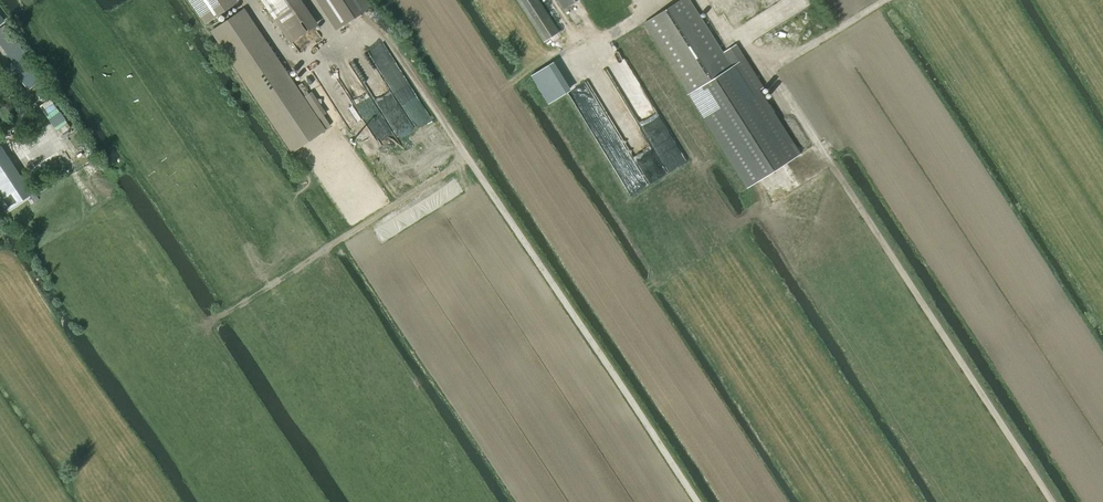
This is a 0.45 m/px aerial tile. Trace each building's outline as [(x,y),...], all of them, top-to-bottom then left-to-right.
[(320,34),(299,0),(265,0),(296,49),(320,34)] [(363,0),(320,0),(338,27),(368,8),(363,0)] [(544,41),(559,32),(538,0),(517,0),(544,41)] [(690,0),(678,0),(643,22),(688,93),(747,187),(799,154),(758,90),(763,87),(735,44),(722,52),(690,0)] [(211,31),(292,152),(325,129),(244,9),(211,31)] [(34,94),(50,83),(35,62),(20,73),(34,94)] [(7,209),(29,195),(35,191),(22,172),(17,175),(0,150),(0,199),(7,209)] [(43,175),(32,183),(38,191),(49,184),(43,175)]
